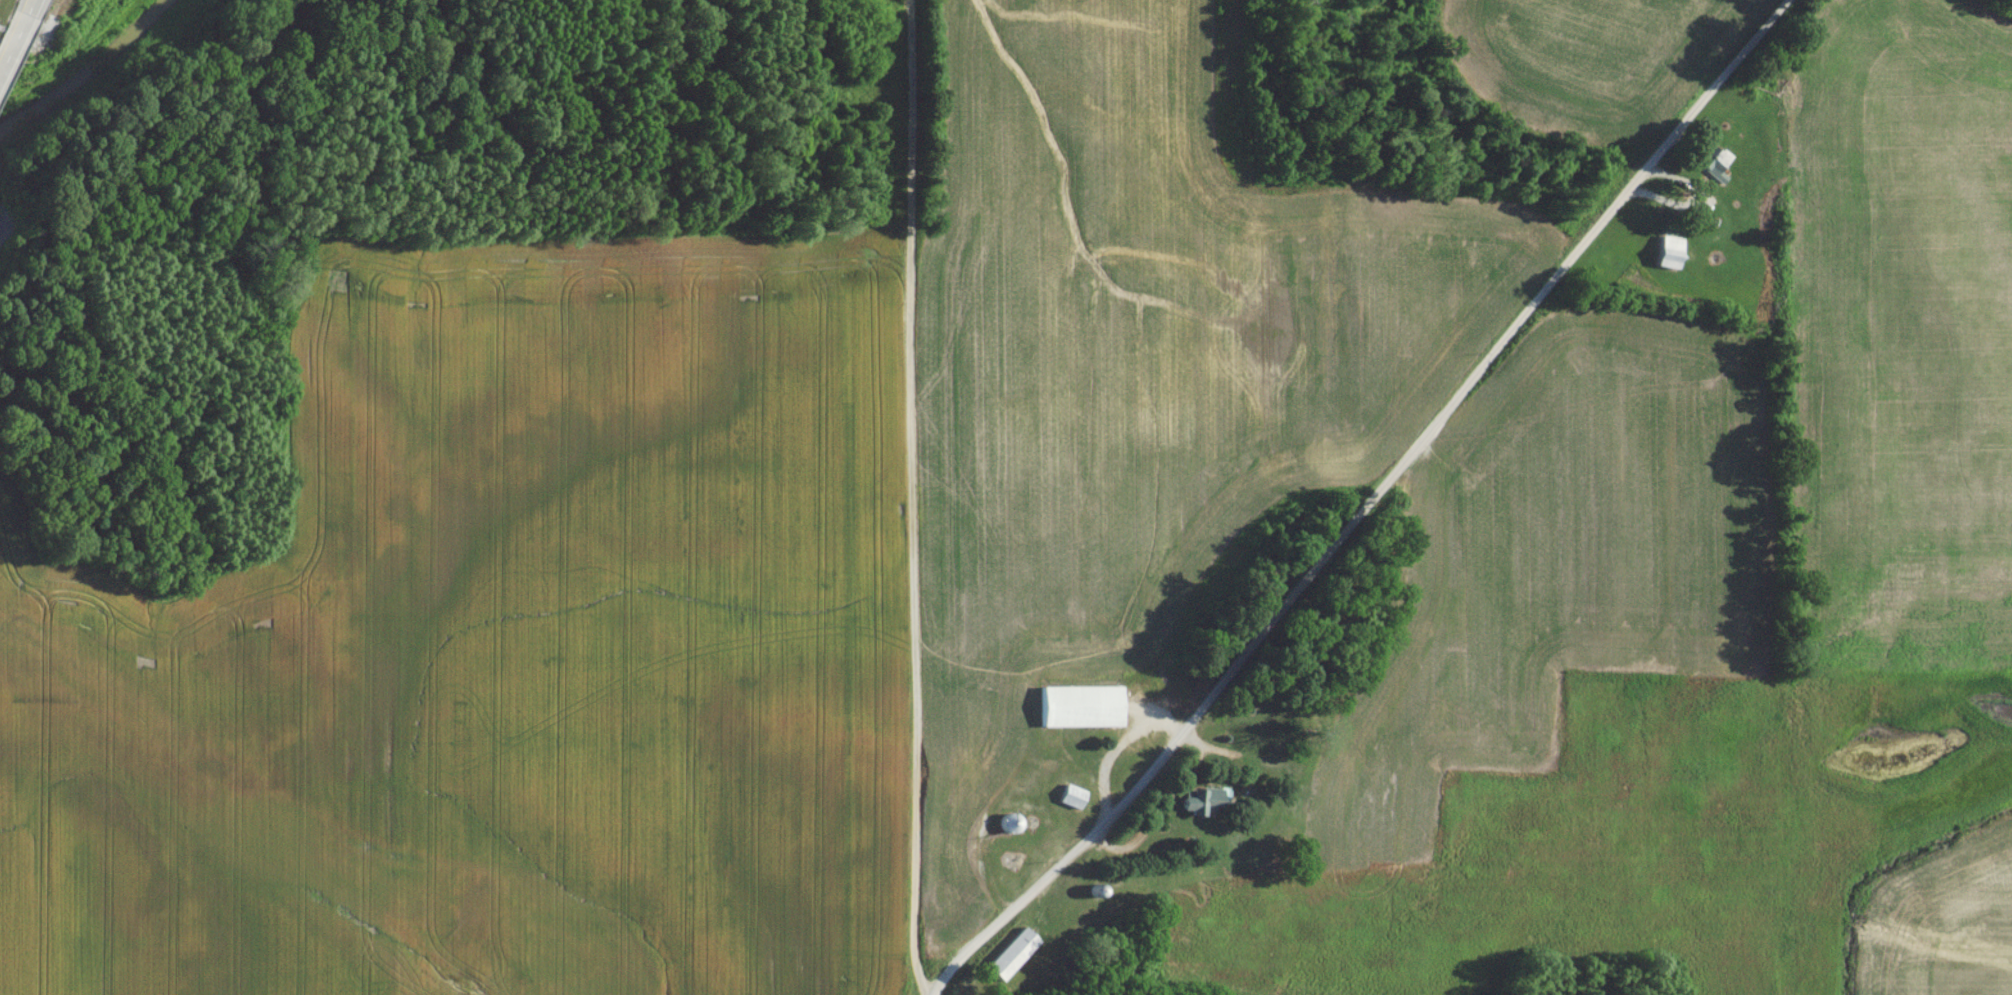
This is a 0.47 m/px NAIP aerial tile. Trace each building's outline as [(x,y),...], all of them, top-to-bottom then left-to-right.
[(1709,182),(1724,163),(1712,153),(1697,172),(1709,182)] [(1667,277),(1679,249),(1657,240),(1645,268),(1667,277)] [(1116,733),(1116,692),(1030,692),(1030,733),(1116,733)] [(1050,808),(1070,815),(1076,796),(1056,790),(1050,808)] [(1199,821),(1199,815),(1215,816),(1216,795),(1182,793),(1182,803),(1170,802),(1169,819),(1199,821)] [(1008,828),(997,826),(995,836),(1006,838),(1008,828)] [(1031,947),(1015,932),(976,973),(992,988),(1031,947)]
